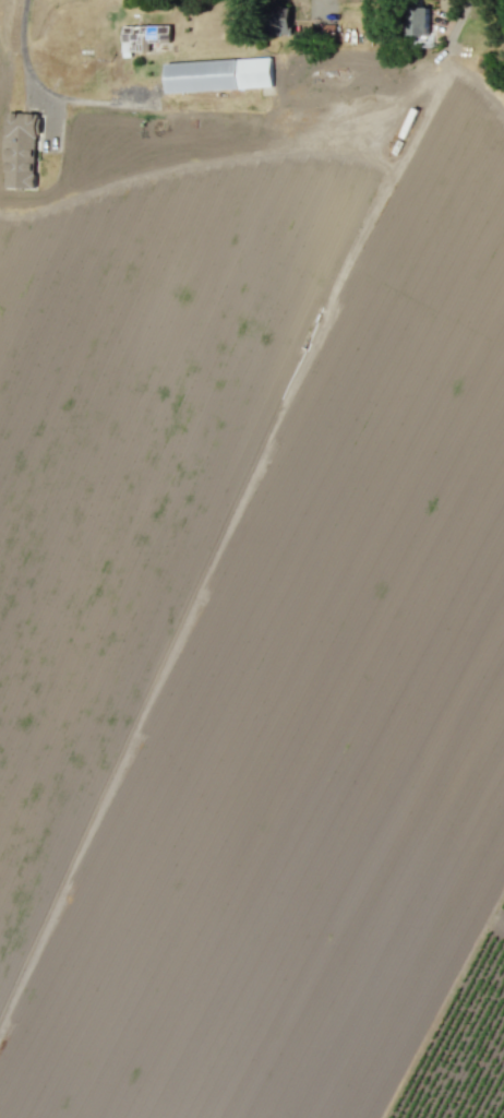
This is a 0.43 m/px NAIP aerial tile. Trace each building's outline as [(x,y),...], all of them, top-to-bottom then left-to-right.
[(428,35),(429,1),(410,0),(409,35),(428,35)] [(290,33),(290,5),(268,5),(268,34),(290,33)] [(149,42),(169,42),(169,25),(122,24),(122,51),(149,51),(149,42)] [(164,62),(166,92),(272,87),(271,57),(164,62)] [(4,187),(35,188),(37,113),(6,112),(4,187)]
